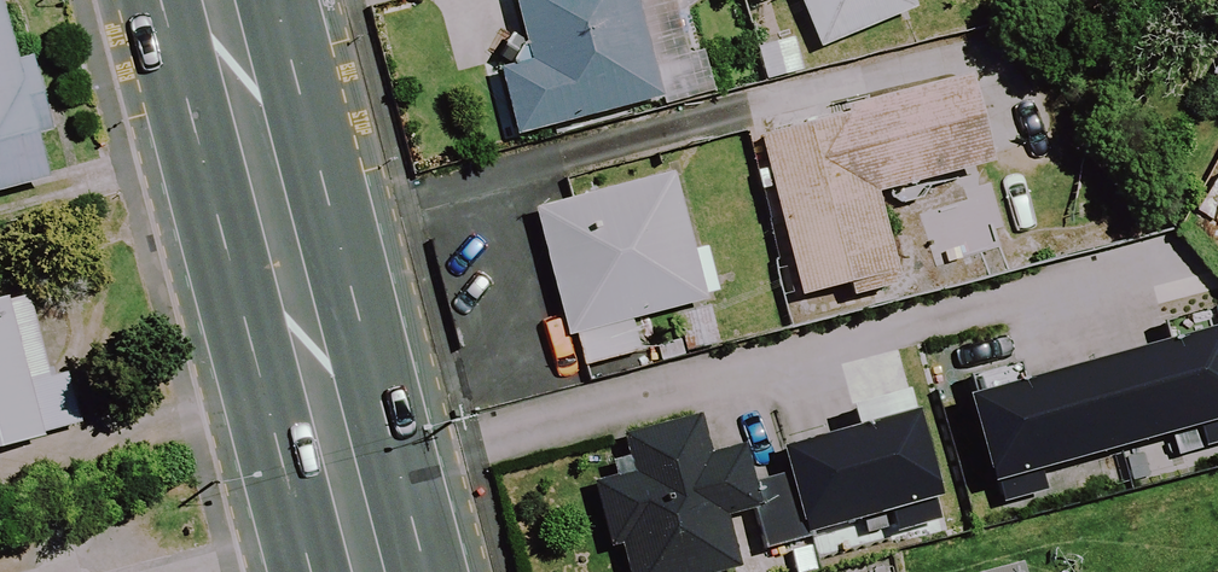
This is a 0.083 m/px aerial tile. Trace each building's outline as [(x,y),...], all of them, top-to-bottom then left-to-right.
[(673,0),(520,0),(533,56),(502,64),(519,135),(665,99),(646,21),(676,14),(673,0)] [(908,0),(803,0),(820,47),(912,13),(908,0)] [(3,1),(0,1),(0,194),(59,179),(29,59),(18,62),(3,1)] [(989,168),(968,85),(763,136),(804,298),(849,286),(851,298),(898,286),(876,196),(989,168)] [(697,251),(677,176),(538,212),(579,368),(643,351),(635,319),(724,296),(711,248),(697,251)] [(29,294),(0,302),(0,450),(80,427),(65,376),(53,380),(29,294)] [(1217,332),(973,401),(997,484),(1217,422),(1217,335),(1217,332)] [(941,499),(919,417),(784,453),(807,535),(941,499)] [(706,418),(625,439),(634,473),(595,483),(612,548),(622,545),(629,571),(731,571),(741,569),(728,516),(763,506),(745,438),(714,447),(706,418)]
